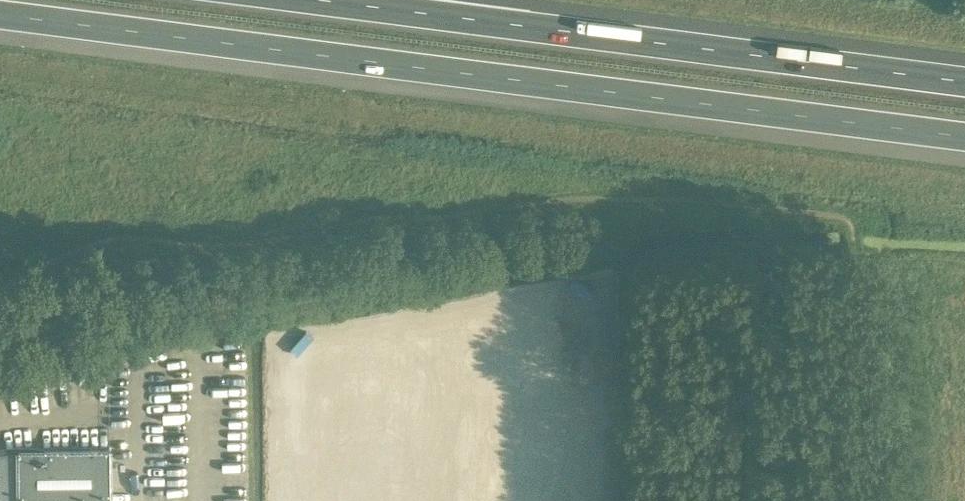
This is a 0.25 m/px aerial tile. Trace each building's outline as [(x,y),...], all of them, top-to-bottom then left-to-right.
[(110,445),(19,447),(0,449),(0,500),(111,500),(110,445)] [(148,467),(172,468),(173,455),(149,454),(148,467)]
